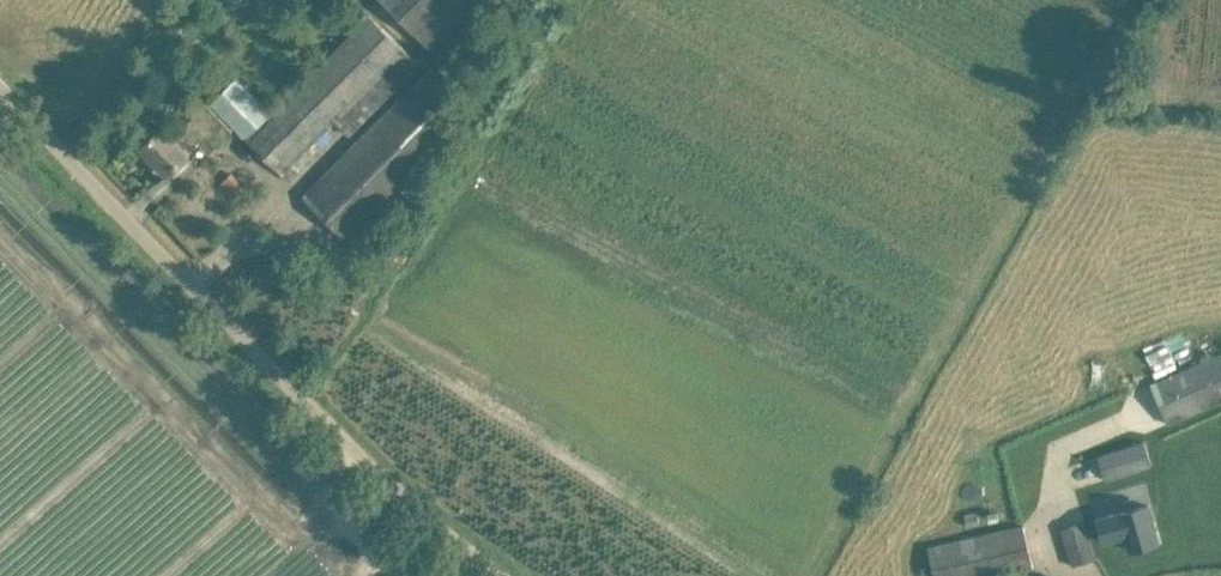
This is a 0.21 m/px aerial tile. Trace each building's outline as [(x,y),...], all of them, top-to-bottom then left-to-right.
[(445,60),(505,0),(385,0),(445,60)] [(282,173),(336,118),(346,128),(416,57),(370,12),(275,110),(238,75),(211,102),(282,173)] [(403,229),(379,205),(455,128),(430,103),(446,86),(428,69),(303,195),(371,262),(403,229)] [(173,134),(163,125),(140,146),(167,174),(190,152),(189,151),(198,143),(208,154),(233,130),(207,102),(173,134)] [(246,186),(231,172),(219,184),(234,199),(246,186)] [(1220,399),(1220,353),(1153,383),(1169,421),(1220,399)] [(1153,464),(1144,440),(1099,455),(1106,479),(1153,464)] [(1130,548),(1159,540),(1148,504),(1099,519),(1105,539),(1125,533),(1130,548)] [(1064,564),(1072,561),(1073,564),(1096,558),(1085,521),(1062,528),(1069,554),(1061,556),(1064,564)] [(1034,568),(1024,525),(928,547),(932,565),(922,567),(924,575),(934,573),(935,575),(998,575),(1034,568)]
